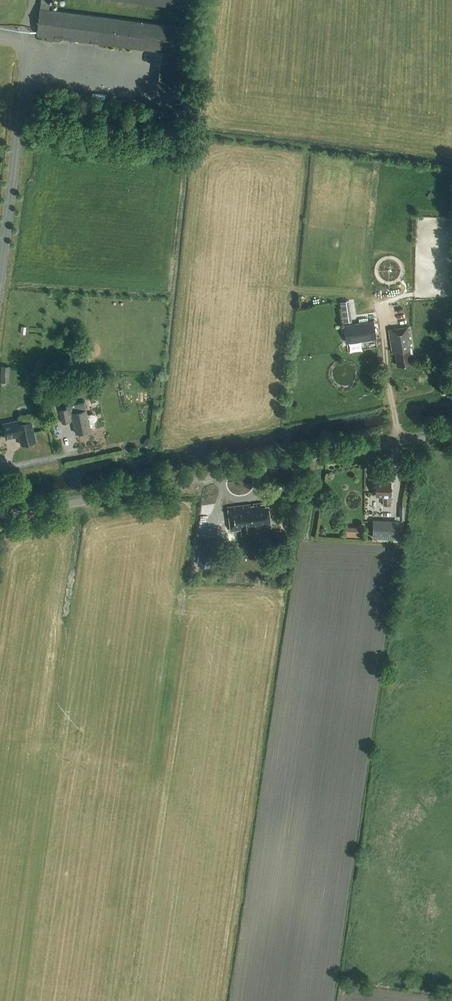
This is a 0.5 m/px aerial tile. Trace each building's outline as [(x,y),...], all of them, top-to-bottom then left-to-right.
[(37,34),(47,36),(46,40),(52,41),(53,37),(162,51),(156,91),(184,95),(189,55),(188,55),(195,0),(124,0),(190,9),(187,27),(49,9),(50,0),(41,0),(37,34)] [(346,300),(340,301),(343,322),(349,321),(346,300)] [(376,339),(373,320),(343,325),(346,343),(376,339)] [(410,353),(413,353),(409,327),(389,330),(392,351),(395,351),(397,365),(412,363),(410,353)] [(76,364),(65,363),(65,372),(76,372),(76,364)] [(9,382),(10,366),(1,365),(0,380),(0,381),(9,382)] [(42,382),(46,401),(52,399),(47,380),(42,382)] [(84,401),(69,404),(65,405),(66,407),(60,409),(63,422),(73,420),(76,433),(91,430),(89,422),(93,421),(95,420),(96,419),(96,416),(95,414),(94,413),(91,413),(87,414),(84,401)] [(57,414),(55,402),(48,403),(50,416),(57,414)] [(31,420),(17,423),(16,420),(2,423),(6,439),(19,436),(21,445),(36,441),(31,420)] [(384,505),(391,505),(391,481),(376,481),(376,495),(383,495),(384,505)] [(252,532),(252,528),(258,527),(258,525),(267,524),(266,523),(269,522),(267,506),(264,506),(264,505),(260,506),(260,503),(254,504),(254,505),(251,505),(251,504),(228,507),(231,530),(241,529),(241,534),(252,532)] [(399,520),(374,519),(373,538),(398,539),(399,520)] [(345,527),(345,536),(361,536),(361,528),(345,527)]
